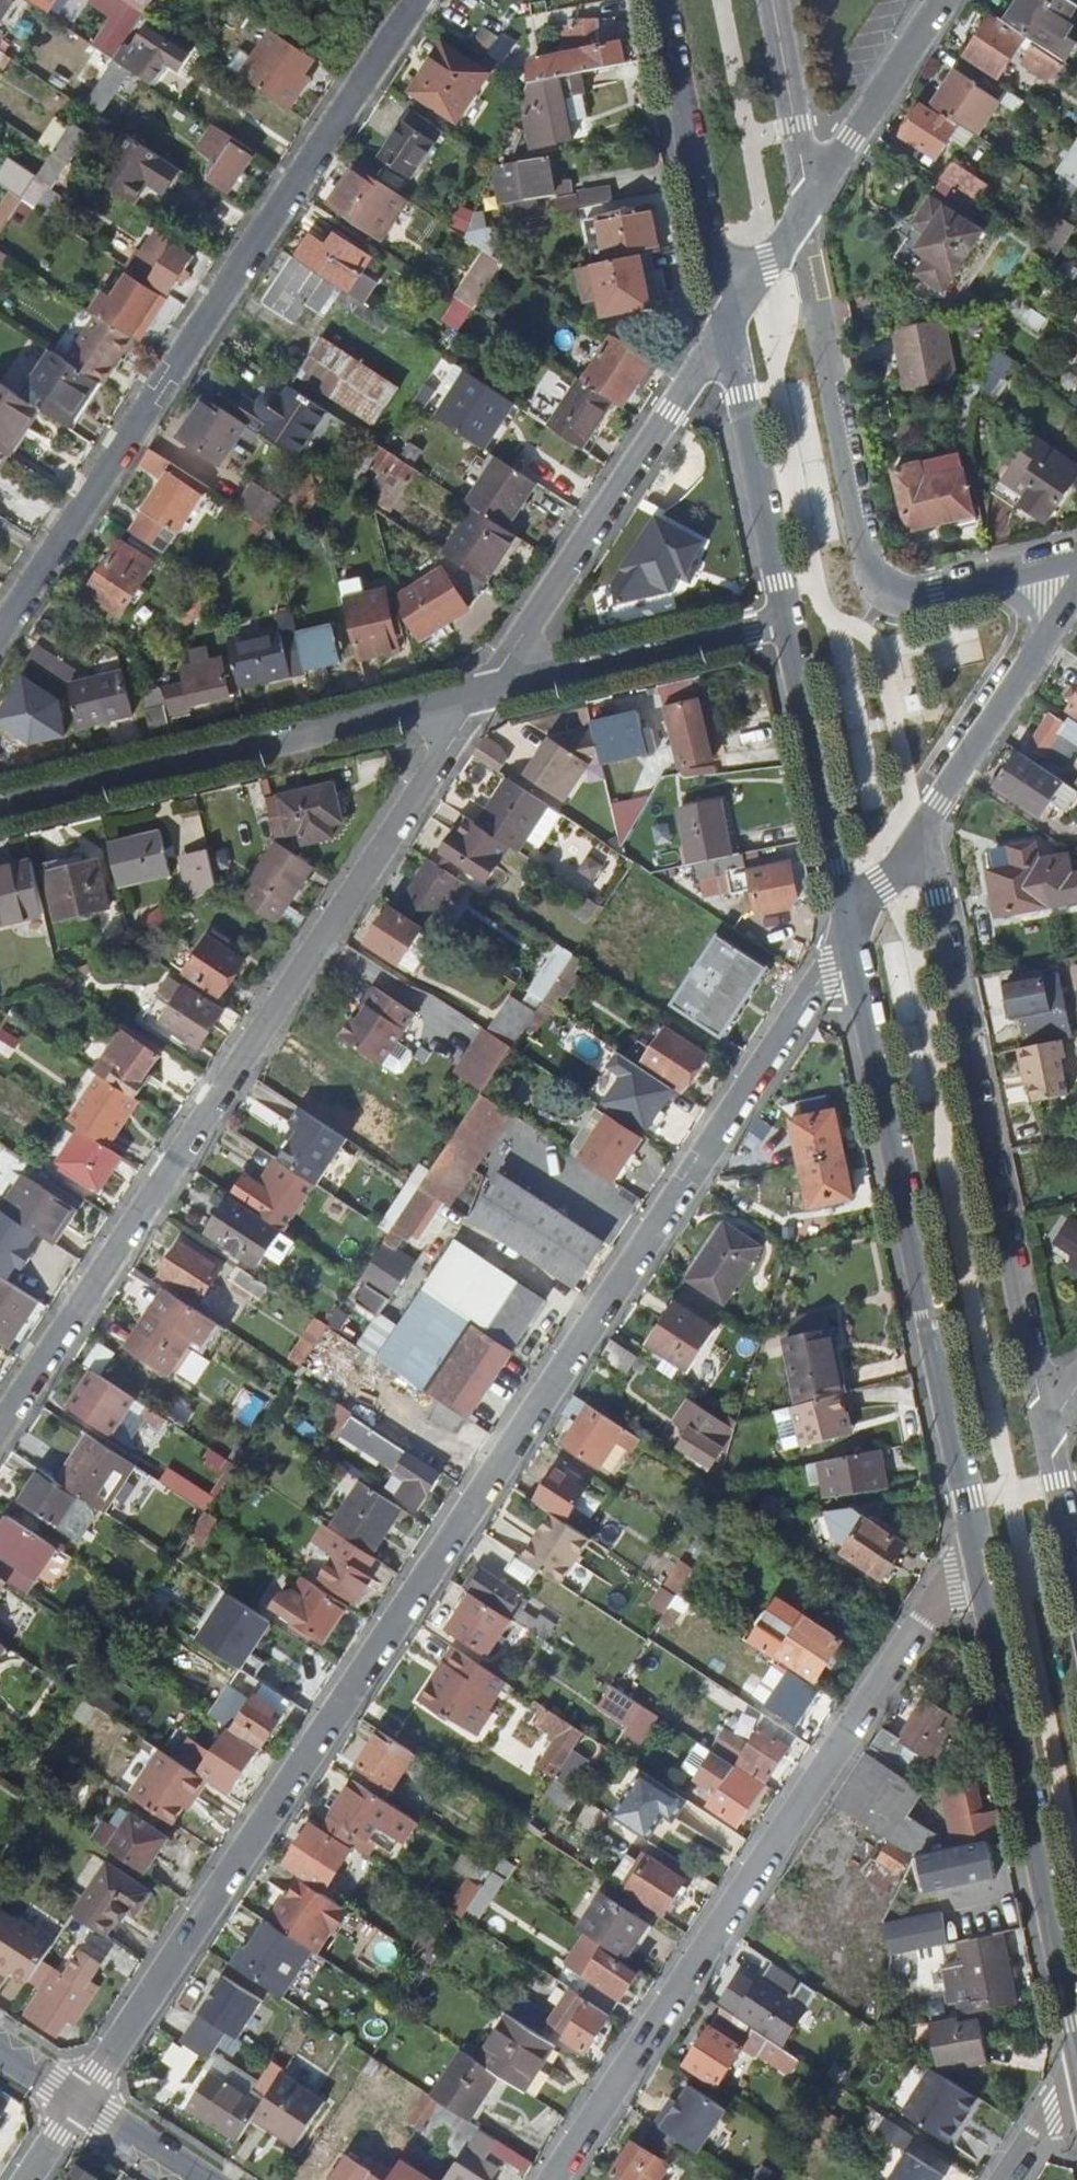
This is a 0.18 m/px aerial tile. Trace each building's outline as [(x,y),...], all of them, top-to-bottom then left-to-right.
[(12,4),(6,0),(0,0),(0,20),(12,4)] [(51,12),(59,0),(34,0),(51,12)] [(72,33),(102,53),(133,8),(120,0),(93,0),(72,33)] [(133,8),(145,17),(156,0),(120,0),(133,8)] [(1033,42),(1064,63),(1076,47),(1066,40),(1073,29),(1066,25),(1076,9),(1076,8),(1065,0),(1025,0),(1008,26),(1033,42)] [(994,17),(969,56),(1003,79),(1023,48),(1028,51),(1033,42),(1008,26),(994,17)] [(596,48),(590,49),(586,50),(581,26),(586,25),(585,20),(579,20),(579,19),(567,22),(568,29),(561,30),(562,38),(568,36),(572,54),(565,55),(533,62),(530,84),(582,73),(645,60),(641,39),(596,48)] [(596,48),(590,20),(585,20),(586,25),(581,26),(586,50),(590,49),(596,48)] [(148,31),(129,59),(120,54),(115,63),(129,72),(152,86),(167,65),(180,73),(189,58),(177,49),(148,31)] [(562,38),(565,55),(572,54),(568,36),(562,38)] [(273,47),(297,64),(304,53),(280,37),(273,47)] [(177,49),(189,58),(193,52),(180,44),(177,49)] [(446,47),(413,94),(459,125),(490,78),(446,47)] [(1064,69),(1034,49),(1024,66),(1053,86),(1064,69)] [(1,74),(11,59),(0,52),(0,73),(1,74)] [(254,86),(289,109),(308,78),(273,55),(254,86)] [(115,63),(85,109),(99,117),(129,72),(115,63)] [(958,72),(932,108),(938,112),(961,127),(977,138),(1000,104),(978,89),(980,87),(958,72)] [(527,117),(534,148),(573,141),(565,98),(586,94),(582,73),(530,84),(527,91),(531,116),(527,117)] [(923,108),(904,138),(939,161),(961,127),(938,112),(935,116),(923,108)] [(60,121),(43,147),(55,155),(72,129),(60,121)] [(406,127),(381,163),(412,183),(437,148),(406,127)] [(216,129),(200,153),(213,162),(203,177),(209,181),(235,142),(216,129)] [(129,138),(98,183),(137,209),(156,181),(172,191),(183,174),(129,138)] [(235,142),(209,181),(230,195),(256,156),(235,142)] [(1062,174),(1063,175),(1073,181),(1070,185),(1076,189),(1076,187),(1076,152),(1062,174)] [(55,155),(42,176),(32,190),(43,196),(66,162),(55,155)] [(0,175),(0,185),(24,201),(32,190),(42,176),(13,156),(0,175)] [(490,179),(499,227),(536,220),(532,202),(568,194),(565,179),(547,183),(543,158),(495,166),(490,179)] [(943,182),(977,204),(985,195),(988,188),(954,166),(943,182)] [(338,208),(378,235),(396,208),(407,215),(412,204),(382,185),(381,188),(360,174),(338,208)] [(1074,202),(1076,197),(1076,187),(1076,189),(1070,185),(1073,181),(1063,175),(1055,188),(1067,196),(1074,202)] [(977,204),(996,217),(1003,207),(985,195),(977,204)] [(24,201),(9,224),(20,230),(35,208),(24,201)] [(455,202),(441,223),(465,238),(467,233),(472,222),(475,215),(455,202)] [(933,202),(896,260),(945,293),(983,234),(933,202)] [(396,208),(378,235),(389,243),(407,215),(396,208)] [(600,219),(610,262),(653,253),(661,251),(652,209),(600,219)] [(587,222),(596,265),(610,262),(600,219),(587,222)] [(1043,248),(1056,256),(1075,226),(1064,219),(1043,248)] [(472,222),(467,233),(482,231),(480,222),(472,222)] [(158,235),(133,273),(170,297),(196,259),(158,235)] [(297,258),(315,270),(313,271),(338,287),(347,293),(370,260),(337,238),(329,249),(310,237),(297,258)] [(1038,256),(1065,272),(1071,264),(1056,256),(1043,248),(1038,256)] [(486,253),(475,269),(494,281),(505,265),(486,253)] [(582,268),(589,302),(599,300),(603,318),(664,306),(662,295),(668,294),(663,270),(656,271),(653,253),(610,262),(596,265),(582,268)] [(295,260),(267,304),(293,321),(304,306),(319,315),(330,300),(338,287),(313,271),(295,260)] [(475,269),(456,300),(474,312),(494,281),(475,269)] [(131,279),(105,317),(141,341),(167,303),(131,279)] [(330,300),(382,335),(391,322),(347,293),(338,287),(330,300)] [(97,316),(67,362),(97,382),(103,386),(113,371),(110,369),(116,359),(119,362),(134,341),(97,316)] [(891,332),(895,353),(901,393),(948,385),(940,337),(938,324),(891,332)] [(617,337),(587,382),(626,408),(641,385),(644,387),(659,365),(617,337)] [(994,350),(986,376),(1003,381),(1010,359),(994,350)] [(293,384),(370,435),(392,402),(315,351),(293,384)] [(52,353),(22,399),(38,410),(73,433),(88,411),(81,406),(97,382),(67,362),(52,353)] [(459,366),(448,382),(455,387),(460,390),(470,373),(459,366)] [(460,390),(455,387),(435,418),(487,452),(518,404),(470,373),(460,390)] [(582,382),(552,427),(584,448),(615,403),(582,382)] [(8,456),(38,410),(22,399),(0,385),(0,451),(8,456)] [(221,409),(246,425),(294,456),(324,410),(289,386),(281,400),(276,398),(273,397),(270,396),(267,397),(264,398),(261,400),(259,402),(258,405),(230,388),(217,407),(221,409)] [(203,402),(179,438),(220,465),(246,425),(221,409),(219,413),(203,402)] [(382,449),(409,466),(427,439),(418,433),(410,443),(393,434),(382,449)] [(991,491),(1019,510),(1023,505),(1047,522),(1071,487),(1076,486),(1076,467),(1034,437),(1012,469),(1008,467),(991,491)] [(370,468),(380,474),(374,484),(382,489),(376,500),(389,509),(416,470),(409,466),(382,449),(370,468)] [(9,457),(8,456),(0,451),(0,470),(9,457)] [(163,481),(143,513),(146,515),(177,535),(201,498),(202,496),(170,474),(174,467),(150,452),(140,465),(163,481)] [(497,458),(467,504),(475,509),(504,528),(535,482),(497,458)] [(896,473),(910,533),(976,518),(962,458),(896,473)] [(170,474),(202,496),(201,498),(223,513),(229,503),(174,467),(170,474)] [(314,475),(317,489),(327,477),(317,471),(314,475)] [(314,475),(292,501),(307,514),(320,499),(317,489),(314,475)] [(290,504),(254,480),(236,508),(268,529),(271,525),(290,504)] [(361,481),(352,494),(362,501),(369,491),(364,488),(367,483),(361,481)] [(475,509),(445,554),(462,565),(485,581),(515,535),(504,528),(475,509)] [(613,606),(667,593),(676,580),(686,587),(698,570),(693,567),(705,548),(654,514),(608,585),(613,606)] [(132,535),(163,555),(177,535),(146,515),(132,535)] [(121,618),(155,566),(121,544),(94,586),(104,593),(98,602),(121,618)] [(461,585),(471,605),(487,582),(485,581),(462,565),(453,578),(459,586),(461,585)] [(399,593),(404,615),(408,613),(419,635),(468,608),(456,587),(446,567),(399,593)] [(456,587),(468,608),(470,607),(471,605),(461,585),(459,586),(456,587)] [(345,602),(360,661),(401,651),(386,592),(345,602)] [(192,623),(214,607),(207,596),(185,612),(192,623)] [(170,622),(178,633),(192,623),(185,612),(181,615),(170,622)] [(298,637),(305,669),(339,661),(331,629),(298,637)] [(230,645),(240,689),(307,675),(305,669),(298,637),(296,630),(230,645)] [(27,663),(55,679),(63,667),(36,649),(27,663)] [(183,671),(186,688),(167,692),(171,711),(191,706),(191,708),(229,699),(224,679),(221,662),(183,671)] [(72,690),(80,730),(133,718),(122,663),(98,668),(101,682),(72,690)] [(224,679),(229,699),(235,697),(230,677),(224,679)] [(688,706),(686,699),(682,682),(660,688),(670,733),(678,771),(686,769),(714,763),(701,711),(699,703),(688,706)] [(142,696),(152,739),(171,735),(161,693),(142,696)] [(595,732),(602,763),(602,764),(648,754),(639,714),(593,725),(595,732)] [(1031,746),(1062,766),(1076,745),(1060,733),(1066,724),(1052,715),(1031,746)] [(551,742),(529,777),(565,800),(587,767),(602,763),(595,732),(551,742)] [(1022,751),(999,786),(1042,814),(1066,780),(1022,751)] [(511,780),(480,826),(511,847),(518,852),(549,806),(511,780)] [(267,802),(275,838),(300,833),(303,846),(335,839),(332,826),(344,823),(335,786),(267,802)] [(680,812),(691,868),(717,862),(731,859),(732,859),(721,804),(680,812)] [(200,818),(208,853),(208,855),(208,856),(231,851),(231,850),(245,846),(236,809),(200,818)] [(607,813),(611,833),(618,832),(615,819),(614,812),(607,813)] [(615,819),(618,832),(621,848),(643,812),(615,819)] [(456,835),(444,853),(487,882),(511,847),(480,826),(471,821),(459,837),(456,835)] [(109,847),(119,892),(173,879),(163,835),(109,847)] [(276,842),(250,880),(256,884),(244,903),(276,924),(313,866),(277,844),(276,842)] [(760,853),(763,868),(794,864),(791,846),(760,853)] [(208,856),(212,872),(235,867),(231,851),(208,856)] [(43,863),(57,920),(108,908),(98,864),(84,867),(80,854),(43,863)] [(203,896),(216,887),(212,872),(208,856),(208,855),(194,858),(197,869),(183,872),(190,905),(203,896)] [(717,862),(720,874),(729,872),(733,872),(731,859),(717,862)] [(432,860),(428,866),(458,886),(461,881),(432,860)] [(729,872),(733,895),(748,892),(751,906),(759,905),(761,917),(794,911),(797,898),(812,895),(809,880),(805,862),(794,864),(763,868),(733,872),(729,872)] [(44,920),(31,863),(0,870),(0,930),(44,920)] [(428,866),(400,907),(430,927),(450,898),(454,891),(458,886),(428,866)] [(1004,937),(1076,923),(1076,886),(1068,881),(1043,886),(1039,867),(1016,871),(1019,890),(1001,894),(995,895),(1004,937)] [(998,875),(1001,894),(1019,890),(1016,871),(998,875)] [(450,898),(457,902),(461,896),(454,891),(450,898)] [(390,909),(369,941),(400,962),(422,931),(390,909)] [(186,975),(221,999),(244,965),(224,952),(229,945),(215,936),(212,942),(209,941),(186,975)] [(720,938),(675,1005),(723,1038),(768,969),(720,938)] [(1007,982),(1011,1004),(1019,1003),(1022,1014),(1029,1012),(1034,1035),(1072,1027),(1076,1026),(1076,1020),(1073,1003),(1066,970),(1044,974),(1007,982)] [(416,1015),(374,989),(364,1005),(367,1008),(359,1021),(355,1019),(341,1040),(383,1067),(383,1066),(398,1076),(404,1075),(414,1060),(412,1053),(397,1044),(416,1015)] [(171,1014),(164,1025),(176,1033),(184,1039),(200,1048),(222,1013),(186,990),(180,1001),(168,993),(160,1007),(164,1010),(171,1014)] [(511,997),(488,1032),(512,1049),(536,1014),(511,997)] [(164,1010),(157,1021),(164,1025),(171,1014),(164,1010)] [(512,1049),(488,1032),(485,1031),(457,1074),(484,1093),(488,1087),(512,1049)] [(644,1065),(684,1092),(707,1057),(667,1031),(644,1065)] [(124,1033),(96,1074),(102,1077),(133,1098),(138,1097),(145,1087),(144,1083),(159,1057),(124,1033)] [(173,1039),(180,1044),(184,1039),(176,1033),(173,1039)] [(1019,1050),(1024,1077),(1030,1076),(1035,1103),(1068,1096),(1062,1061),(1066,1060),(1063,1042),(1019,1050)] [(627,1048),(621,1055),(634,1063),(639,1056),(627,1048)] [(613,1067),(634,1082),(642,1069),(634,1063),(621,1055),(613,1067)] [(634,1082),(616,1109),(641,1126),(660,1099),(664,1102),(673,1089),(642,1069),(634,1082)] [(110,1149),(140,1102),(133,1098),(102,1077),(72,1124),(82,1130),(110,1149)] [(363,1084),(339,1121),(379,1148),(404,1110),(363,1084)] [(452,1142),(421,1188),(437,1198),(450,1207),(512,1116),(482,1096),(477,1103),(458,1132),(452,1142)] [(348,1140),(302,1110),(292,1126),(301,1133),(281,1164),(312,1184),(318,1187),(348,1140)] [(792,1122),(800,1166),(843,1156),(835,1113),(792,1122)] [(605,1115),(601,1122),(605,1125),(609,1119),(605,1115)] [(605,1125),(582,1159),(615,1182),(643,1142),(609,1119),(605,1125)] [(82,1130),(60,1163),(101,1191),(123,1158),(110,1149),(82,1130)] [(800,1166),(809,1208),(852,1200),(843,1156),(800,1166)] [(282,1230),(284,1227),(312,1184),(281,1164),(276,1160),(263,1180),(259,1184),(246,1176),(232,1197),(282,1230)] [(3,1211),(53,1244),(75,1211),(26,1177),(3,1211)] [(471,1221),(573,1288),(603,1245),(501,1177),(471,1221)] [(421,1188),(411,1182),(380,1228),(390,1234),(402,1217),(421,1188)] [(421,1188),(402,1217),(418,1228),(437,1198),(421,1188)] [(296,1242),(231,1198),(208,1233),(259,1267),(265,1257),(280,1266),(296,1242)] [(390,1234),(382,1246),(385,1247),(394,1254),(404,1240),(408,1243),(418,1228),(402,1217),(390,1234)] [(724,1225),(688,1280),(723,1304),(760,1249),(724,1225)] [(1076,1258),(1072,1265),(1076,1268),(1076,1231),(1072,1228),(1060,1246),(1076,1258)] [(221,1271),(182,1244),(160,1276),(199,1302),(221,1271)] [(385,1247),(360,1286),(366,1290),(356,1306),(378,1320),(413,1267),(394,1254),(385,1247)] [(447,1258),(378,1362),(388,1369),(438,1402),(466,1420),(537,1317),(447,1258)] [(231,1281),(258,1298),(266,1287),(239,1270),(231,1281)] [(17,1271),(9,1283),(31,1297),(39,1286),(17,1271)] [(0,1287),(0,1343),(4,1346),(35,1300),(31,1297),(9,1283),(5,1280),(0,1287)] [(39,1286),(31,1297),(35,1300),(50,1309),(57,1298),(39,1286)] [(151,1313),(128,1348),(168,1376),(192,1340),(201,1346),(216,1323),(166,1290),(151,1313)] [(35,1300),(4,1346),(19,1356),(34,1333),(50,1309),(35,1300)] [(682,1368),(689,1373),(715,1333),(675,1305),(648,1345),(666,1357),(682,1368)] [(331,1330),(314,1357),(324,1363),(315,1378),(330,1388),(335,1380),(346,1362),(353,1366),(357,1359),(383,1377),(388,1369),(378,1362),(331,1330)] [(787,1340),(801,1407),(839,1397),(843,1396),(830,1331),(787,1340)] [(300,1366),(320,1338),(317,1336),(310,1346),(304,1342),(291,1361),(300,1366)] [(601,1357),(626,1372),(629,1367),(641,1375),(649,1365),(612,1341),(601,1357)] [(682,1368),(666,1357),(657,1370),(673,1381),(682,1368)] [(93,1371),(69,1406),(112,1436),(137,1400),(93,1371)] [(330,1388),(328,1391),(340,1399),(348,1389),(335,1380),(330,1388)] [(801,1407),(791,1410),(778,1413),(788,1451),(802,1449),(849,1437),(839,1397),(801,1407)] [(571,1434),(563,1445),(599,1469),(617,1443),(630,1452),(639,1439),(575,1398),(562,1417),(571,1422),(565,1431),(571,1434)] [(690,1431),(679,1447),(711,1468),(723,1451),(728,1454),(736,1424),(730,1419),(726,1425),(690,1400),(675,1421),(690,1431)] [(428,1417),(456,1436),(466,1420),(438,1402),(428,1417)] [(146,1406),(140,1415),(154,1424),(160,1416),(146,1406)] [(442,1476),(344,1412),(335,1426),(411,1479),(398,1497),(418,1511),(442,1476)] [(89,1436),(58,1481),(78,1495),(100,1509),(104,1512),(135,1467),(89,1436)] [(818,1462),(826,1503),(888,1491),(880,1451),(818,1462)] [(236,1467),(219,1492),(229,1497),(245,1473),(236,1467)] [(41,1470),(19,1504),(57,1529),(78,1495),(58,1481),(41,1470)] [(537,1500),(566,1520),(587,1489),(557,1470),(537,1500)] [(163,1485),(205,1513),(212,1502),(170,1474),(163,1485)] [(363,1486),(332,1532),(338,1536),(370,1558),(401,1512),(363,1486)] [(78,1495),(57,1529),(77,1543),(100,1509),(78,1495)] [(733,1514),(749,1525),(756,1514),(739,1505),(733,1514)] [(834,1535),(848,1545),(844,1552),(881,1578),(904,1545),(866,1520),(848,1510),(823,1514),(834,1535)] [(205,1513),(192,1532),(205,1540),(217,1522),(205,1513)] [(8,1581),(27,1593),(58,1547),(8,1514),(0,1526),(0,1576),(8,1581)] [(553,1515),(523,1562),(561,1586),(591,1539),(553,1515)] [(332,1532),(326,1527),(314,1545),(336,1560),(321,1583),(357,1605),(372,1583),(365,1578),(376,1561),(370,1558),(338,1536),(332,1532)] [(192,1532),(188,1538),(201,1547),(205,1540),(192,1532)] [(720,1557),(710,1549),(709,1550),(696,1569),(679,1595),(678,1597),(689,1604),(720,1557)] [(691,1566),(674,1591),(679,1595),(696,1569),(691,1566)] [(472,1591),(510,1616),(514,1611),(522,1598),(484,1573),(477,1584),(473,1590),(472,1591)] [(284,1596),(275,1610),(296,1624),(292,1629),(310,1641),(314,1635),(326,1644),(349,1609),(314,1586),(304,1580),(295,1594),(284,1596)] [(470,1580),(466,1585),(473,1590),(477,1584),(470,1580)] [(232,1590),(199,1637),(244,1668),(277,1621),(232,1590)] [(511,1621),(471,1595),(449,1629),(489,1655),(511,1621)] [(678,1597),(672,1607),(681,1613),(684,1615),(691,1605),(689,1604),(678,1597)] [(841,1641),(774,1597),(766,1610),(764,1609),(755,1622),(757,1624),(746,1641),(777,1661),(789,1669),(812,1684),(841,1641)] [(672,1607),(659,1625),(668,1632),(681,1613),(672,1607)] [(514,1611),(510,1616),(516,1619),(519,1614),(514,1611)] [(289,1667),(276,1688),(289,1697),(313,1661),(299,1651),(289,1667)] [(490,1713),(508,1685),(460,1653),(442,1680),(438,1678),(426,1697),(470,1725),(481,1707),(490,1713)] [(264,1685),(265,1686),(274,1692),(276,1688),(289,1667),(281,1660),(264,1685)] [(789,1669),(766,1705),(797,1725),(820,1690),(812,1684),(789,1669)] [(750,1711),(761,1694),(745,1683),(734,1701),(750,1711)] [(214,1719),(230,1730),(246,1740),(261,1750),(279,1724),(272,1719),(285,1699),(274,1692),(265,1686),(252,1706),(231,1692),(214,1719)] [(614,1687),(605,1701),(611,1705),(609,1710),(614,1714),(626,1695),(616,1688),(614,1687)] [(470,1725),(426,1697),(421,1704),(451,1724),(453,1721),(466,1730),(470,1725)] [(558,1739),(540,1766),(554,1776),(582,1732),(539,1704),(535,1709),(545,1716),(539,1725),(558,1739)] [(922,1777),(958,1719),(931,1704),(927,1710),(920,1706),(901,1738),(883,1728),(872,1746),(922,1777)] [(481,1707),(470,1725),(481,1733),(493,1715),(490,1713),(481,1707)] [(748,1724),(742,1734),(751,1740),(757,1730),(748,1724)] [(481,1733),(470,1725),(466,1730),(478,1737),(481,1733)] [(751,1740),(740,1758),(727,1750),(722,1757),(723,1757),(764,1785),(789,1747),(759,1727),(757,1730),(751,1740)] [(246,1740),(230,1730),(212,1758),(191,1743),(178,1763),(185,1767),(187,1769),(199,1777),(208,1783),(214,1787),(218,1781),(234,1793),(259,1754),(243,1744),(246,1740)] [(381,1731),(359,1766),(393,1789),(416,1755),(381,1731)] [(852,1779),(836,1804),(911,1854),(925,1851),(920,1825),(921,1825),(926,1783),(872,1749),(852,1779)] [(178,1763),(161,1752),(131,1797),(174,1825),(192,1797),(197,1800),(208,1783),(199,1777),(187,1769),(185,1767),(178,1763)] [(719,1790),(709,1807),(738,1825),(764,1785),(723,1757),(707,1783),(719,1790)] [(646,1840),(648,1842),(665,1817),(674,1823),(688,1802),(644,1772),(613,1818),(623,1825),(646,1840)] [(940,1780),(949,1819),(921,1825),(920,1825),(925,1851),(1005,1835),(1000,1809),(982,1813),(973,1773),(940,1780)] [(355,1780),(332,1815),(369,1841),(379,1826),(401,1841),(405,1843),(419,1823),(393,1805),(355,1780)] [(556,1781),(546,1795),(570,1812),(579,1796),(556,1781)] [(94,1839),(146,1874),(169,1840),(140,1820),(135,1817),(122,1808),(110,1824),(106,1821),(94,1839)] [(544,1814),(534,1828),(543,1834),(553,1821),(544,1814)] [(287,1864),(325,1891),(350,1852),(312,1826),(287,1864)] [(989,1841),(920,1856),(927,1889),(996,1875),(989,1841)] [(628,1891),(664,1916),(687,1882),(650,1857),(628,1891)] [(86,1899),(75,1916),(106,1936),(117,1919),(122,1922),(128,1913),(135,1917),(151,1892),(109,1864),(86,1899)] [(484,1890),(477,1901),(489,1909),(508,1883),(494,1874),(484,1890)] [(484,1890),(470,1881),(451,1910),(456,1914),(464,1919),(477,1901),(484,1890)] [(302,1882),(275,1921),(294,1934),(290,1939),(314,1954),(316,1955),(347,1909),(323,1893),(320,1896),(318,1893),(302,1882)] [(603,1894),(580,1930),(586,1934),(613,1952),(626,1961),(649,1925),(603,1894)] [(477,1901),(464,1919),(477,1928),(489,1909),(477,1901)] [(886,1921),(894,1954),(951,1941),(944,1908),(886,1921)] [(8,1976),(13,1970),(31,1983),(56,1946),(37,1934),(39,1930),(22,1918),(19,1922),(0,1909),(0,1970),(8,1976)] [(456,1914),(439,1940),(447,1945),(464,1919),(456,1914)] [(290,1939),(268,1925),(249,1952),(244,1949),(233,1967),(284,1998),(314,1954),(290,1939)] [(423,1932),(411,1950),(434,1966),(447,1945),(439,1940),(423,1932)] [(962,1961),(969,1999),(960,2001),(962,2014),(976,2012),(1017,2003),(1002,1933),(962,1941),(965,1961),(962,1961)] [(582,1974),(580,1978),(572,1973),(564,1985),(571,1990),(572,1990),(609,2015),(620,1999),(622,2000),(637,1976),(609,1957),(613,1952),(586,1934),(566,1964),(582,1974)] [(66,2019),(92,1980),(102,1965),(84,1953),(68,1976),(59,1970),(29,2015),(41,2023),(55,2034),(66,2019)] [(738,2016),(783,2046),(819,1994),(773,1964),(758,1987),(740,1975),(722,2002),(740,2013),(738,2016)] [(263,2003),(225,1978),(182,2044),(205,2059),(212,2057),(228,2033),(238,2040),(263,2003)] [(101,1986),(92,1980),(66,2019),(75,2025),(101,1986)] [(609,2015),(572,1990),(571,1990),(551,2019),(548,2024),(567,2036),(565,2039),(586,2052),(611,2015),(609,2015)] [(510,2015),(541,2036),(548,2024),(551,2019),(512,1993),(501,2010),(502,2011),(510,2015)] [(724,2011),(686,2067),(718,2088),(745,2052),(742,2050),(746,2045),(755,2032),(724,2011)] [(927,2022),(938,2073),(988,2063),(976,2012),(962,2014),(927,2022)] [(464,2051),(501,2076),(524,2092),(555,2045),(543,2037),(541,2036),(510,2015),(485,2055),(469,2044),(464,2051)] [(755,2032),(746,2045),(761,2054),(769,2041),(755,2032)] [(759,2056),(791,2078),(792,2076),(801,2063),(769,2041),(761,2054),(759,2056)] [(464,2051),(434,2097),(457,2112),(471,2122),(501,2076),(464,2051)] [(383,2062),(373,2056),(364,2070),(373,2076),(383,2062)] [(932,2069),(902,2114),(948,2145),(978,2100),(932,2069)] [(185,2108),(237,2143),(252,2120),(260,2108),(208,2073),(185,2108)] [(260,2108),(252,2120),(295,2149),(322,2108),(280,2079),(260,2108)] [(659,2129),(702,2157),(731,2114),(695,2090),(676,2118),(669,2114),(659,2129)] [(425,2091),(407,2118),(424,2130),(431,2119),(445,2129),(457,2112),(434,2097),(425,2091)] [(445,2129),(436,2142),(460,2157),(462,2154),(479,2127),(471,2122),(457,2112),(445,2129)] [(873,2133),(902,2153),(913,2137),(884,2118),(873,2133)] [(675,2142),(655,2128),(648,2139),(668,2152),(675,2142)] [(618,2179),(636,2179),(642,2171),(656,2179),(659,2179),(668,2166),(633,2142),(610,2175),(618,2179)] [(333,2179),(385,2179),(358,2162),(360,2158),(351,2152),(333,2179)] [(891,2179),(937,2179),(941,2174),(909,2153),(891,2179)] [(484,2179),(492,2179),(498,2170),(477,2157),(469,2171),(484,2179)] [(445,2179),(484,2179),(469,2171),(456,2163),(445,2179)] [(79,2168),(71,2179),(97,2179),(79,2168)]
